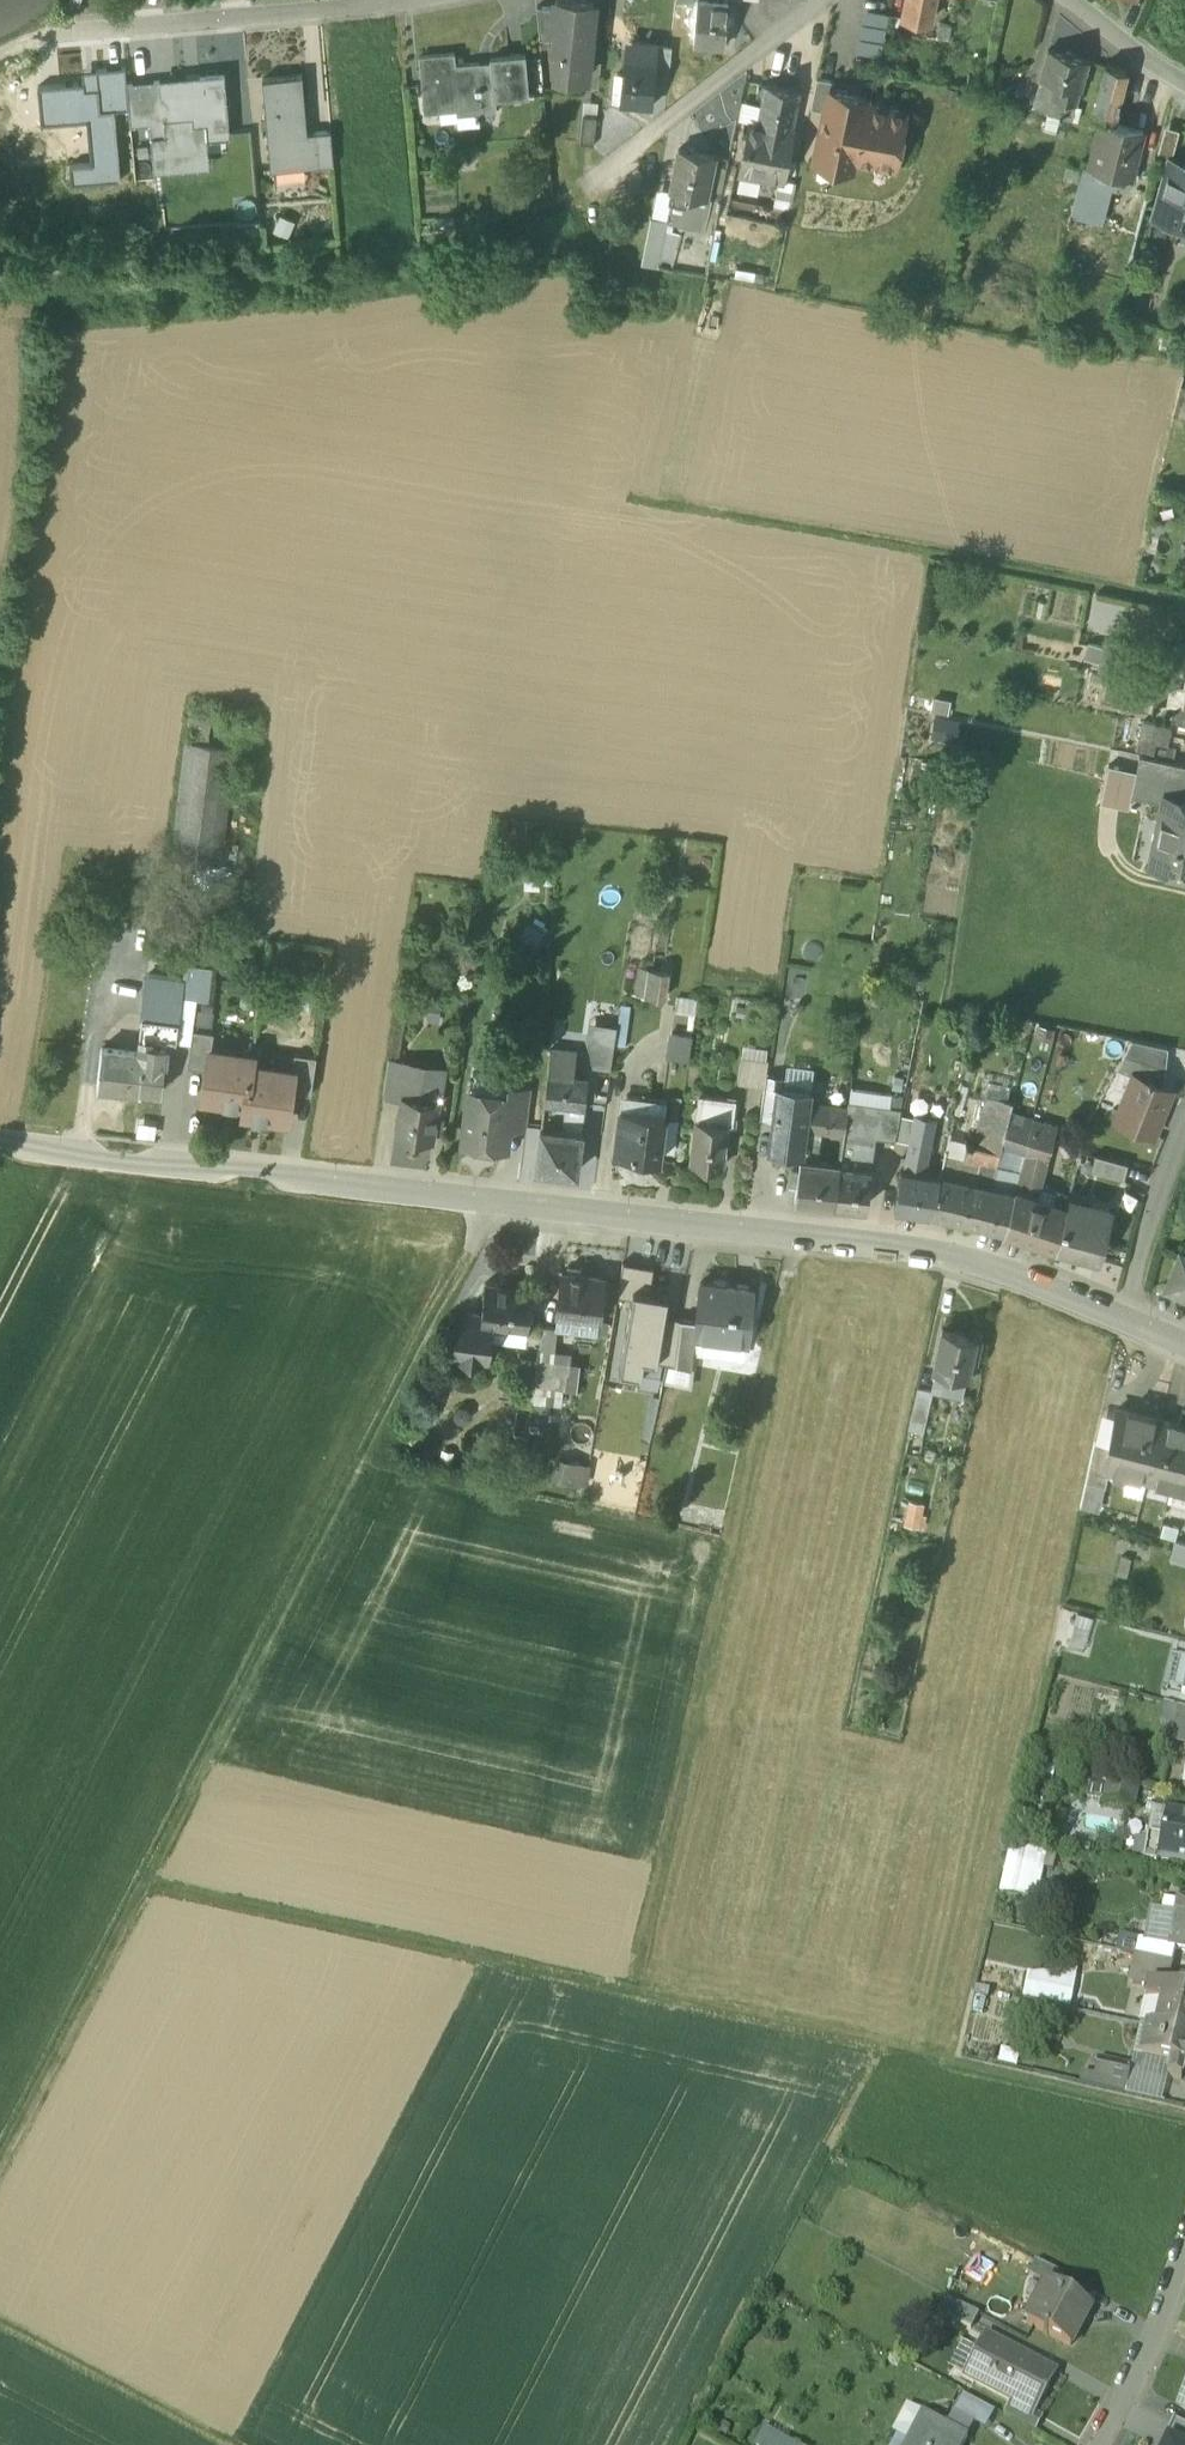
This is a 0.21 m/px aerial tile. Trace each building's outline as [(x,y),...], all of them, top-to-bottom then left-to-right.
[(904,19),(907,3),(907,0),(893,0),(890,16),(904,19)] [(594,8),(556,3),(555,13),(553,34),(557,35),(555,45),(554,54),(559,55),(556,78),(586,82),(594,8)] [(932,7),(907,3),(904,19),(903,23),(928,28),(932,7)] [(729,8),(697,5),(694,46),(725,49),(729,8)] [(555,13),(537,11),(540,43),(555,45),(557,35),(553,34),(555,13)] [(881,62),(889,20),(864,15),(856,57),(881,62)] [(627,42),(625,64),(655,68),(658,47),(658,46),(627,42)] [(672,49),(658,47),(655,68),(670,69),(672,49)] [(1090,64),(1050,53),(1042,82),(1059,87),(1080,93),(1082,93),(1090,64)] [(479,67),(456,69),(455,57),(419,60),(424,118),(440,117),(439,110),(456,108),(457,113),(475,112),(475,119),(479,119),(497,117),(496,106),(529,103),(525,60),(490,63),(491,71),(479,72),(479,67)] [(655,68),(625,64),(620,104),(650,108),(655,68)] [(114,115),(129,114),(126,71),(96,73),(96,77),(83,78),(83,87),(85,87),(86,93),(112,90),(114,115)] [(1107,71),(1095,122),(1102,124),(1113,127),(1126,75),(1107,71)] [(302,78),(262,81),(270,176),(318,172),(315,137),(307,137),(302,78)] [(201,87),(160,91),(163,127),(189,125),(189,131),(204,130),(205,141),(211,140),(229,139),(224,81),(200,83),(201,87)] [(836,85),(817,81),(811,112),(825,114),(825,112),(828,113),(832,93),(834,93),(836,85)] [(1059,87),(1042,82),(1033,113),(1074,124),(1082,93),(1080,93),(1076,108),(1055,102),(1059,87)] [(83,87),(38,91),(42,131),(87,127),(91,170),(70,172),(72,192),(120,188),(114,115),(112,90),(86,93),(85,87),(83,87)] [(1080,93),(1059,87),(1055,102),(1076,108),(1080,93)] [(799,94),(765,88),(758,128),(757,129),(791,136),(799,94)] [(160,91),(143,93),(147,129),(150,128),(163,127),(160,91)] [(834,93),(832,93),(828,113),(825,112),(825,114),(815,163),(853,171),(855,161),(895,169),(899,147),(903,145),(904,138),(902,135),(906,113),(866,105),(867,100),(834,93)] [(456,108),(439,110),(440,117),(441,128),(458,126),(458,133),(476,132),(480,132),(479,119),(475,119),(475,112),(457,113),(456,108)] [(597,121),(583,119),(580,148),(595,149),(597,121)] [(1113,127),(1102,124),(1091,170),(1131,180),(1143,135),(1113,127)] [(150,128),(155,179),(215,173),(211,140),(205,141),(204,130),(189,131),(189,125),(163,127),(150,128)] [(791,136),(757,129),(758,128),(751,127),(741,176),(780,183),(782,184),(791,136)] [(331,135),(315,137),(318,172),(334,171),(331,135)] [(715,159),(679,152),(671,195),(669,206),(672,207),(685,210),(688,198),(707,202),(707,201),(715,159)] [(1168,162),(1154,220),(1184,228),(1184,167),(1168,162)] [(1129,193),(1131,180),(1091,170),(1085,168),(1080,184),(1110,192),(1118,194),(1123,192),(1129,193)] [(306,173),(277,175),(278,187),(307,185),(306,173)] [(796,186),(782,184),(780,183),(775,211),(791,215),(796,186)] [(1110,192),(1080,184),(1071,218),(1102,226),(1110,192)] [(688,198),(685,210),(672,207),(667,224),(667,226),(705,234),(712,202),(707,201),(707,202),(688,198)] [(651,221),(642,268),(657,271),(658,270),(666,233),(667,226),(667,224),(651,221)] [(682,237),(666,233),(658,270),(672,272),(682,237)] [(1184,423),(1184,393),(1178,393),(1177,423),(1184,423)] [(1119,645),(1104,642),(1099,670),(1114,672),(1119,645)] [(1177,704),(1173,722),(1184,724),(1184,706),(1177,704)] [(237,721),(190,715),(173,860),(221,866),(237,721)] [(1172,727),(1144,721),(1140,740),(1157,743),(1168,746),(1172,727)] [(1157,743),(1140,740),(1138,751),(1155,755),(1157,743)] [(1177,747),(1168,746),(1166,758),(1175,760),(1177,747)] [(1140,756),(1131,798),(1162,804),(1164,797),(1184,801),(1184,765),(1140,756)] [(1164,797),(1162,804),(1150,866),(1184,873),(1184,801),(1164,797)] [(667,972),(651,969),(646,998),(662,1000),(667,972)] [(174,979),(148,976),(143,1018),(179,1022),(182,999),(183,997),(172,996),(174,979)] [(197,1001),(182,999),(179,1022),(177,1041),(191,1043),(192,1032),(197,1001)] [(179,1022),(143,1018),(140,1037),(168,1040),(177,1041),(179,1022)] [(618,1067),(619,1024),(594,1023),(594,1067),(618,1067)] [(213,1035),(192,1032),(191,1043),(187,1069),(205,1071),(208,1050),(211,1050),(213,1035)] [(674,1033),(671,1054),(692,1057),(695,1036),(674,1033)] [(168,1040),(146,1038),(145,1044),(167,1046),(168,1040)] [(1179,1050),(1132,1040),(1118,1068),(1136,1077),(1137,1074),(1149,1080),(1150,1078),(1152,1079),(1151,1081),(1164,1086),(1179,1050)] [(144,1054),(103,1049),(98,1087),(141,1092),(141,1089),(162,1091),(167,1046),(145,1044),(144,1054)] [(770,1059),(772,1049),(748,1044),(746,1054),(770,1059)] [(211,1050),(208,1050),(205,1071),(200,1102),(245,1108),(246,1108),(251,1066),(252,1066),(254,1056),(211,1050)] [(571,1053),(550,1051),(547,1076),(568,1078),(571,1053)] [(317,1058),(295,1055),(293,1071),(294,1072),(291,1093),(311,1095),(317,1058)] [(769,1062),(742,1058),(738,1085),(764,1089),(769,1062)] [(407,1065),(389,1062),(383,1097),(400,1099),(401,1097),(403,1097),(406,1074),(407,1065)] [(252,1066),(251,1066),(246,1108),(245,1108),(244,1118),(287,1124),(291,1093),(294,1072),(293,1071),(252,1066)] [(440,1079),(406,1074),(403,1097),(437,1102),(440,1079)] [(1136,1077),(1118,1118),(1153,1133),(1171,1089),(1164,1086),(1151,1081),(1152,1079),(1150,1078),(1149,1080),(1137,1074),(1136,1077)] [(785,1078),(767,1075),(761,1118),(774,1120),(778,1088),(784,1088),(785,1078)] [(568,1078),(547,1076),(544,1101),(557,1103),(584,1106),(587,1080),(568,1078)] [(784,1088),(778,1088),(774,1120),(770,1150),(802,1154),(805,1128),(808,1106),(809,1106),(811,1092),(784,1088)] [(530,1092),(506,1089),(505,1096),(509,1096),(505,1127),(526,1130),(530,1092)] [(865,1115),(889,1118),(892,1096),(849,1090),(848,1101),(861,1103),(860,1108),(866,1109),(865,1115)] [(486,1098),(468,1096),(462,1143),(503,1148),(505,1127),(509,1096),(505,1096),(493,1094),(486,1098)] [(904,1098),(892,1096),(889,1118),(900,1119),(904,1098)] [(403,1097),(401,1097),(400,1099),(395,1134),(432,1139),(437,1102),(403,1097)] [(736,1102),(698,1098),(695,1122),(726,1126),(726,1127),(732,1128),(736,1102)] [(861,1103),(848,1101),(847,1112),(859,1114),(860,1108),(861,1103)] [(584,1106),(557,1103),(556,1112),(564,1113),(562,1133),(581,1135),(584,1106)] [(809,1106),(808,1106),(805,1128),(820,1130),(843,1134),(847,1112),(809,1106)] [(620,1119),(614,1154),(659,1160),(664,1117),(619,1111),(617,1119),(620,1119)] [(877,1138),(880,1117),(865,1115),(859,1114),(847,1112),(843,1134),(841,1152),(857,1154),(856,1169),(871,1171),(877,1138)] [(936,1119),(916,1115),(904,1170),(901,1170),(895,1209),(930,1214),(939,1176),(926,1174),(936,1119)] [(900,1119),(895,1140),(909,1143),(914,1118),(901,1115),(900,1119)] [(889,1118),(880,1117),(877,1138),(895,1140),(900,1119),(889,1118)] [(1008,1119),(999,1117),(996,1128),(1006,1130),(1008,1119)] [(1052,1127),(1033,1119),(1030,1127),(1030,1129),(1033,1129),(1032,1131),(1049,1137),(1052,1127)] [(726,1126),(695,1122),(689,1165),(721,1169),(726,1127),(726,1126)] [(1030,1127),(1012,1124),(1007,1146),(1027,1152),(1032,1131),(1033,1129),(1030,1129),(1030,1127)] [(996,1128),(991,1127),(986,1148),(1000,1152),(1006,1130),(996,1128)] [(820,1130),(805,1128),(802,1154),(801,1160),(816,1162),(820,1130)] [(562,1133),(541,1130),(535,1170),(576,1174),(581,1135),(562,1133)] [(1049,1137),(1032,1131),(1027,1152),(1022,1172),(1039,1178),(1045,1156),(1044,1156),(1049,1137)] [(986,1148),(968,1144),(964,1160),(996,1168),(1000,1152),(986,1148)] [(857,1154),(841,1152),(838,1165),(838,1167),(856,1169),(857,1154)] [(1129,1165),(1096,1156),(1092,1173),(1124,1181),(1129,1165)] [(816,1162),(801,1160),(799,1172),(792,1171),(791,1183),(798,1184),(796,1200),(833,1205),(838,1167),(838,1165),(816,1162)] [(856,1169),(838,1167),(833,1205),(866,1208),(871,1171),(856,1169)] [(1039,1178),(1022,1172),(1016,1193),(1035,1200),(1038,1189),(1036,1188),(1039,1178)] [(991,1189),(940,1178),(930,1214),(982,1226),(991,1189)] [(1016,1193),(991,1189),(982,1226),(1006,1232),(1016,1193)] [(1070,1199),(1038,1189),(1035,1200),(1067,1211),(1070,1199)] [(1016,1193),(1006,1232),(1056,1250),(1067,1211),(1035,1200),(1016,1193)] [(1111,1210),(1070,1199),(1067,1211),(1056,1250),(1081,1256),(1082,1252),(1096,1256),(1095,1260),(1098,1261),(1111,1210)] [(1181,1254),(1166,1290),(1184,1298),(1184,1255),(1181,1254)] [(653,1267),(625,1262),(620,1294),(634,1296),(635,1287),(650,1289),(653,1267)] [(604,1278),(562,1274),(558,1314),(599,1319),(601,1304),(604,1282),(604,1278)] [(620,1285),(604,1282),(601,1304),(616,1306),(620,1285)] [(532,1289),(486,1284),(483,1314),(481,1324),(491,1325),(528,1329),(532,1289)] [(753,1290),(701,1284),(697,1318),(695,1337),(696,1337),(748,1343),(753,1290)] [(634,1296),(621,1367),(642,1371),(645,1357),(655,1359),(663,1313),(667,1292),(650,1289),(635,1287),(634,1296)] [(483,1314),(467,1312),(465,1334),(457,1333),(455,1357),(487,1361),(488,1354),(491,1325),(481,1324),(483,1314)] [(663,1313),(655,1359),(675,1362),(681,1316),(663,1313)] [(599,1319),(558,1314),(557,1327),(556,1329),(558,1329),(597,1334),(599,1319)] [(697,1318),(681,1316),(675,1362),(675,1366),(692,1368),(696,1337),(695,1337),(697,1318)] [(528,1329),(491,1325),(488,1354),(521,1358),(522,1357),(525,1358),(528,1329)] [(538,1359),(571,1363),(572,1352),(556,1351),(558,1329),(556,1329),(557,1327),(542,1326),(538,1359)] [(977,1339),(942,1331),(934,1372),(936,1372),(933,1386),(960,1385),(962,1378),(966,1379),(968,1379),(977,1339)] [(525,1358),(522,1357),(521,1358),(519,1385),(534,1387),(535,1387),(538,1359),(525,1358)] [(554,1361),(538,1359),(535,1387),(550,1388),(554,1361)] [(571,1363),(554,1361),(550,1388),(561,1390),(568,1390),(571,1363)] [(675,1366),(669,1365),(665,1380),(690,1386),(692,1368),(675,1366)] [(534,1387),(519,1385),(517,1399),(533,1400),(534,1387)] [(550,1388),(535,1387),(533,1400),(533,1401),(551,1403),(560,1403),(561,1390),(550,1388)] [(932,1392),(918,1389),(912,1419),(926,1422),(932,1392)] [(551,1403),(533,1401),(532,1413),(550,1415),(551,1403)] [(1162,1421),(1119,1411),(1110,1446),(1104,1470),(1105,1470),(1148,1481),(1162,1421)] [(926,1422),(912,1419),(910,1429),(923,1432),(926,1422)] [(1162,1421),(1148,1481),(1184,1490),(1184,1427),(1162,1421)] [(1095,1443),(1086,1484),(1101,1487),(1105,1470),(1104,1470),(1110,1446),(1095,1443)] [(570,1466),(557,1463),(553,1479),(579,1485),(584,1463),(571,1460),(570,1466)] [(1176,1540),(1170,1559),(1184,1564),(1184,1543),(1176,1540)] [(1140,1580),(1144,1562),(1123,1557),(1119,1575),(1140,1580)] [(1089,1630),(1092,1620),(1079,1616),(1076,1626),(1089,1630)] [(1138,1785),(1108,1778),(1103,1802),(1132,1808),(1138,1785)] [(1166,1812),(1165,1820),(1150,1817),(1144,1858),(1184,1864),(1184,1814),(1166,1812)] [(1035,1898),(1046,1851),(1012,1843),(1001,1890),(1035,1898)] [(1177,1901),(1164,1899),(1162,1911),(1175,1913),(1177,1901)] [(1178,1900),(1177,1901),(1175,1913),(1170,1946),(1170,1947),(1176,1948),(1184,1950),(1184,1901),(1178,1900)] [(1162,1911),(1153,1909),(1148,1941),(1170,1946),(1175,1913),(1162,1911)] [(1148,1941),(1141,1940),(1138,1955),(1173,1963),(1176,1948),(1170,1947),(1170,1946),(1148,1941)] [(1173,1963),(1138,1955),(1132,1983),(1147,1986),(1167,1991),(1173,1963)] [(1024,1998),(1072,2008),(1081,1968),(1030,1972),(1024,1998)] [(1176,1984),(1174,1992),(1184,1995),(1184,1986),(1176,1984)] [(1167,1991),(1147,1986),(1144,2001),(1145,2001),(1164,2005),(1167,1991)] [(1167,1991),(1164,2005),(1158,2028),(1184,2034),(1184,1995),(1174,1992),(1167,1991)] [(1164,2005),(1145,2001),(1140,2024),(1147,2025),(1158,2028),(1164,2005)] [(1147,2025),(1140,2056),(1170,2063),(1167,2076),(1181,2079),(1184,2066),(1184,2034),(1158,2028),(1147,2025)] [(1130,2066),(1098,2059),(1094,2076),(1126,2083),(1130,2066)] [(1063,2274),(1036,2260),(1029,2274),(1048,2284),(1048,2282),(1057,2287),(1063,2274)] [(1048,2284),(1027,2323),(1071,2346),(1092,2306),(1057,2287),(1048,2282),(1048,2284)] [(978,2315),(947,2298),(939,2312),(971,2329),(978,2315)] [(1056,2372),(985,2335),(963,2375),(1011,2401),(1034,2413),(1035,2412),(1045,2393),(1056,2372)] [(1034,2413),(1011,2401),(1004,2413),(1035,2430),(1043,2416),(1035,2412),(1034,2413)] [(905,2444),(963,2444),(967,2437),(927,2416),(913,2442),(908,2439),(905,2444)] [(1174,2419),(1165,2439),(1178,2444),(1184,2444),(1184,2424),(1174,2419)] [(767,2428),(758,2443),(761,2444),(793,2444),(767,2428)]
